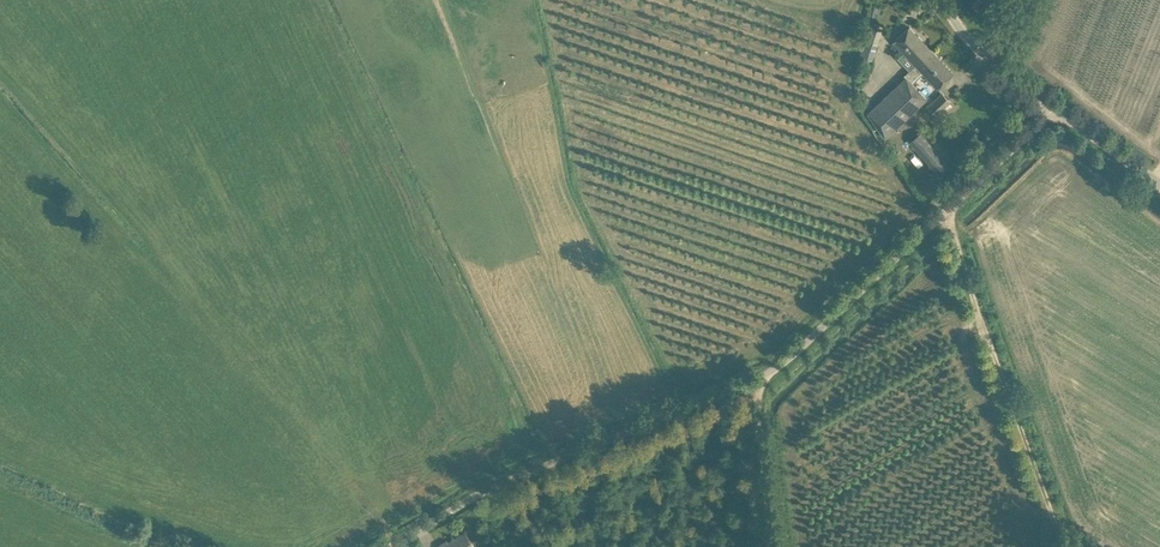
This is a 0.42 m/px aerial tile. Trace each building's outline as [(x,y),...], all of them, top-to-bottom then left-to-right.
[(982,0),(969,0),(967,1),(975,8),(982,0)] [(879,17),(881,9),(874,7),(872,16),(879,17)] [(878,47),(883,28),(872,25),(866,43),(878,47)] [(910,69),(931,49),(909,26),(893,41),(904,52),(897,58),(909,70),(910,69)] [(953,72),(931,49),(910,69),(910,70),(905,75),(906,77),(868,113),(885,137),(927,98),(913,83),(923,73),(937,88),(953,72)] [(928,106),(936,115),(951,101),(942,92),(928,106)] [(913,143),(939,174),(952,163),(925,132),(913,143)] [(465,532),(453,539),(449,541),(447,538),(438,544),(440,546),(475,546),(465,532)]
